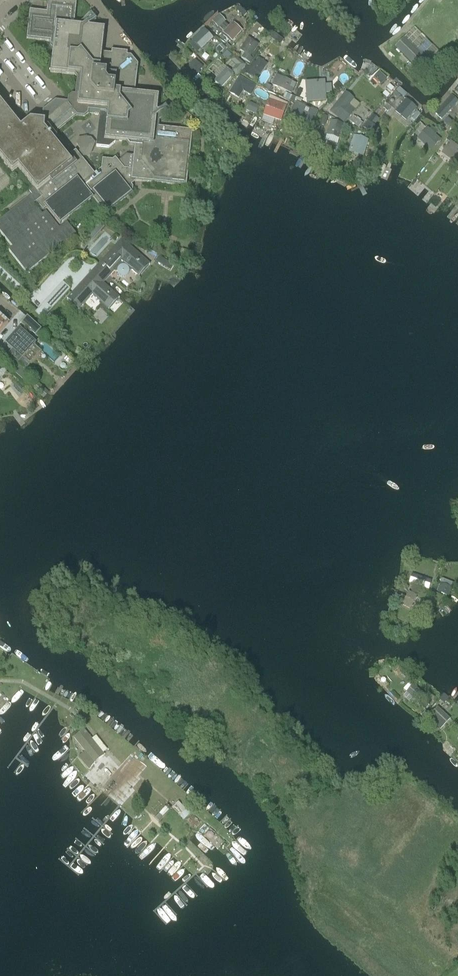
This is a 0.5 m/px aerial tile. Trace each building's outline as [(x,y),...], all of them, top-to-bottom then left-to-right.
[(41,209),(41,208),(44,206),(60,226),(93,199),(99,207),(103,212),(108,212),(112,209),(112,208),(114,206),(114,207),(126,198),(125,197),(127,195),(128,196),(132,193),(133,188),(129,182),(131,180),(132,181),(186,187),(187,181),(186,181),(186,177),(188,177),(189,161),(188,161),(189,157),(190,157),(193,131),(180,129),(180,131),(176,130),(176,129),(155,127),(157,107),(156,107),(157,104),(158,104),(159,96),(128,93),(129,86),(128,86),(128,82),(129,82),(130,74),(137,75),(138,65),(131,56),(121,54),(120,61),(101,59),(105,29),(74,26),(77,0),(47,0),(46,12),(29,10),(28,18),(30,18),(29,22),(28,22),(26,40),(53,43),(50,73),(80,76),(78,94),(72,94),(68,97),(67,105),(63,108),(59,103),(45,114),(49,119),(46,122),(45,122),(30,121),(20,128),(0,103),(0,159),(11,173),(18,168),(33,188),(29,192),(32,195),(0,221),(0,232),(12,248),(9,251),(27,274),(76,234),(67,223),(59,229),(46,212),(42,215),(33,204),(35,203),(41,210),(41,209)] [(240,7),(236,10),(242,16),(245,12),(240,7)] [(220,16),(212,22),(217,29),(225,22),(220,16)] [(232,24),(222,34),(231,42),(241,32),(232,24)] [(203,31),(195,38),(201,45),(205,41),(208,43),(212,39),(203,31)] [(410,33),(395,48),(418,70),(433,55),(410,33)] [(248,39),(239,51),(250,58),(258,45),(248,39)] [(245,66),(234,57),(230,61),(236,66),(231,71),(236,76),(245,66)] [(258,59),(247,76),(255,82),(267,65),(258,59)] [(194,61),(186,69),(194,77),(202,69),(194,61)] [(226,69),(214,82),(221,89),(233,75),(226,69)] [(379,71),(373,77),(381,85),(387,79),(379,71)] [(295,85),(275,76),(271,86),(291,95),(295,85)] [(238,78),(228,94),(238,100),(242,93),(250,97),(256,88),(238,78)] [(384,87),(391,94),(397,88),(390,81),(384,87)] [(321,86),(304,88),(307,104),(320,102),(319,99),(323,99),(321,86)] [(346,94),(331,112),(345,122),(350,114),(345,110),(352,99),(346,94)] [(452,97),(436,114),(441,119),(457,102),(452,97)] [(406,100),(395,111),(406,120),(416,108),(406,100)] [(269,101),(263,117),(281,123),(286,107),(269,101)] [(309,131),(318,113),(296,102),(288,120),(309,131)] [(249,103),(246,109),(253,112),(256,106),(249,103)] [(372,115),(363,128),(374,137),(379,130),(374,127),(379,120),(372,115)] [(353,117),(350,121),(359,128),(362,123),(353,117)] [(344,126),(330,121),(326,135),(340,139),(344,126)] [(428,129),(422,135),(435,147),(440,141),(428,129)] [(355,137),(350,152),(362,156),(367,141),(355,137)] [(443,154),(455,163),(457,159),(457,149),(450,143),(443,154)] [(382,163),(379,175),(384,176),(387,165),(382,163)] [(98,224),(88,236),(93,241),(104,227),(98,224)] [(148,263),(121,239),(98,265),(110,276),(122,261),(137,275),(148,263)] [(186,258),(188,251),(181,249),(179,256),(186,258)] [(103,283),(105,280),(100,275),(99,275),(98,275),(98,276),(96,277),(91,272),(71,294),(83,305),(92,295),(108,310),(119,298),(103,283)] [(43,305),(35,313),(42,320),(50,312),(43,305)] [(0,316),(0,332),(8,323),(7,322),(7,321),(4,318),(3,318),(0,316)] [(23,345),(28,340),(17,330),(14,334),(15,336),(7,345),(14,350),(15,349),(22,356),(28,350),(23,345)] [(412,575),(409,584),(428,590),(431,581),(412,575)] [(441,585),(438,593),(449,597),(452,588),(441,585)] [(408,592),(402,606),(410,610),(416,596),(408,592)] [(429,699),(413,685),(406,693),(422,707),(429,699)] [(450,720),(436,708),(430,715),(433,718),(431,721),(441,730),(450,720)] [(424,711),(419,717),(424,722),(429,716),(424,711)] [(104,756),(83,730),(74,738),(85,752),(79,757),(89,770),(95,763),(104,756)] [(92,738),(102,749),(106,746),(96,735),(92,738)]
